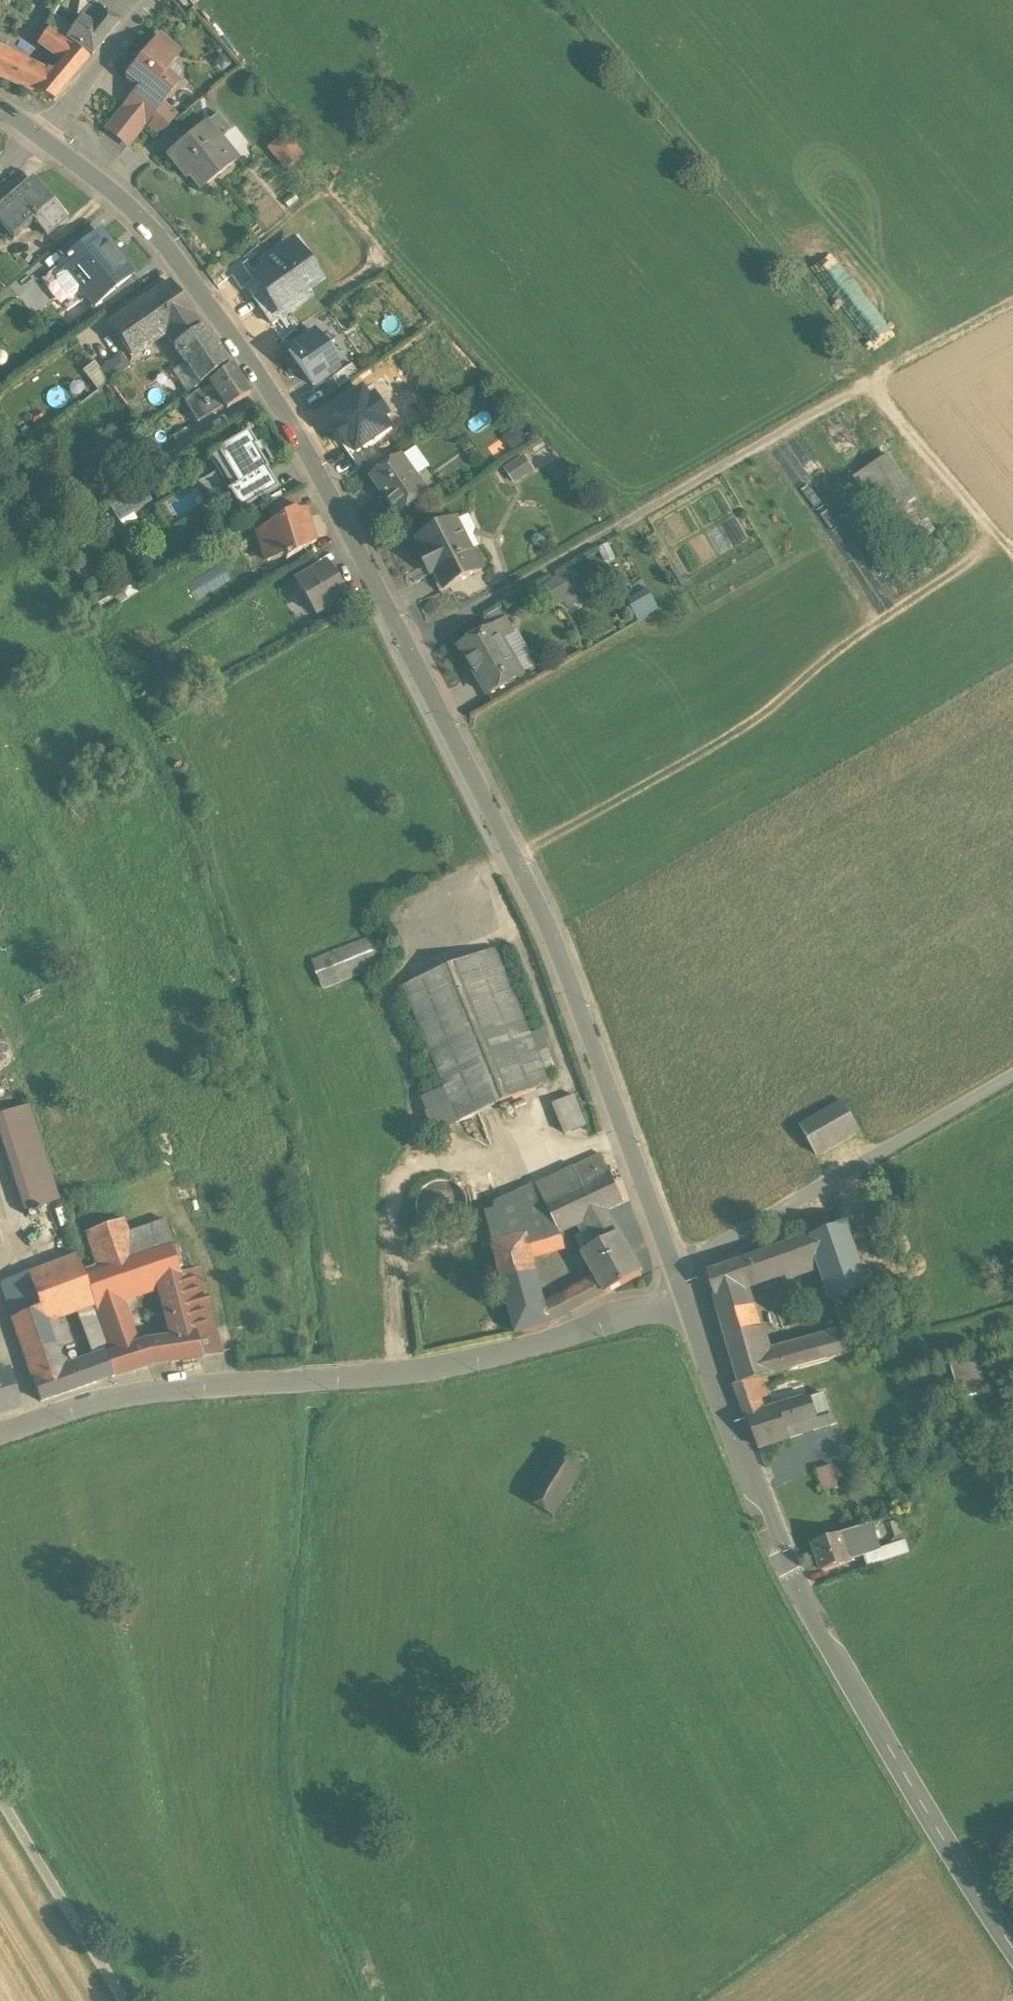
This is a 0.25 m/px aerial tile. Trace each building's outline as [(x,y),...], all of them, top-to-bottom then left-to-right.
[(94,1),(81,17),(92,26),(105,10),(94,1)] [(92,26),(81,17),(73,28),(66,38),(91,56),(119,21),(105,10),(92,26)] [(73,28),(53,14),(47,25),(55,30),(55,31),(66,38),(73,28)] [(89,58),(47,29),(37,43),(62,60),(78,71),(89,58)] [(160,37),(138,64),(131,64),(126,70),(126,79),(132,84),(140,84),(142,85),(125,106),(145,122),(175,83),(174,82),(173,83),(161,74),(179,52),(160,37)] [(0,51),(0,77),(11,82),(23,61),(8,55),(0,51)] [(62,60),(51,75),(68,83),(78,71),(62,60)] [(51,75),(23,61),(11,82),(53,101),(68,83),(51,75)] [(162,102),(145,122),(159,134),(176,114),(162,102)] [(145,122),(125,106),(108,128),(127,144),(145,122)] [(229,129),(216,114),(206,122),(218,138),(229,129)] [(205,122),(166,154),(182,173),(185,170),(199,188),(235,159),(218,138),(206,122),(205,122)] [(286,168),(304,153),(286,133),(268,149),(286,168)] [(0,206),(0,223),(13,238),(34,221),(46,234),(65,218),(32,179),(0,206)] [(892,335),(772,196),(755,210),(768,225),(769,224),(877,349),(892,335)] [(133,273),(98,231),(60,262),(95,304),(133,273)] [(317,281),(295,251),(280,261),(274,254),(263,262),(268,270),(258,278),(285,315),(308,299),(302,292),(317,281)] [(62,281),(53,269),(24,290),(32,302),(62,281)] [(245,286),(273,324),(285,315),(258,278),(245,286)] [(170,283),(108,326),(129,355),(133,355),(164,334),(192,315),(170,283)] [(226,366),(192,315),(164,334),(184,363),(199,385),(226,366)] [(315,333),(289,352),(314,386),(340,367),(315,333)] [(120,356),(99,371),(108,383),(128,367),(120,356)] [(184,363),(171,371),(186,393),(199,385),(184,363)] [(352,365),(333,379),(340,389),(359,375),(352,365)] [(249,395),(231,366),(210,382),(212,385),(212,388),(216,394),(224,406),(226,408),(249,395)] [(216,394),(205,400),(199,390),(183,403),(195,423),(224,406),(216,394)] [(360,390),(327,414),(356,454),(373,442),(389,429),(383,422),(389,417),(374,397),(368,401),(360,390)] [(256,447),(247,434),(206,458),(227,493),(226,493),(227,495),(228,494),(240,513),(277,490),(266,471),(267,470),(258,456),(263,453),(269,464),(270,463),(259,445),(256,447)] [(539,451),(528,436),(518,443),(529,458),(539,451)] [(380,451),(373,442),(356,454),(350,458),(357,468),(380,451)] [(425,493),(400,457),(372,477),(398,513),(425,493)] [(893,457),(860,480),(911,553),(940,532),(932,522),(925,527),(912,507),(922,500),(893,457)] [(533,471),(525,460),(507,472),(515,484),(533,471)] [(288,498),(266,512),(272,521),(294,507),(288,498)] [(272,521),(254,533),(259,541),(266,562),(283,557),(285,560),(314,541),(307,517),(301,518),(294,507),(272,521)] [(474,529),(467,515),(456,521),(452,524),(468,553),(472,551),(479,547),(472,536),(474,529)] [(455,519),(418,539),(426,554),(421,557),(431,575),(436,572),(445,589),(482,569),(472,551),(468,553),(452,524),(456,521),(455,519)] [(327,567),(318,573),(316,569),(296,581),(316,613),(345,596),(327,567)] [(578,598),(566,578),(549,588),(560,608),(578,598)] [(641,619),(660,608),(649,590),(631,601),(641,619)] [(505,624),(461,650),(488,696),(509,684),(506,679),(508,678),(506,675),(518,668),(502,640),(511,634),(505,624)] [(380,932),(328,953),(338,977),(390,956),(380,932)] [(495,948),(405,986),(447,1089),(425,1098),(438,1130),(550,1083),(495,948)] [(575,1096),(557,1103),(565,1122),(568,1121),(571,1131),(586,1125),(575,1096)] [(843,1102),(800,1127),(816,1155),(859,1130),(843,1102)] [(28,1105),(0,1114),(0,1136),(24,1212),(59,1201),(28,1105)] [(563,1176),(536,1190),(536,1194),(491,1211),(491,1225),(496,1244),(527,1236),(532,1255),(565,1248),(560,1234),(587,1221),(607,1211),(624,1203),(603,1155),(563,1174),(563,1176)] [(468,1217),(470,1207),(468,1196),(462,1187),(453,1182),(443,1180),(432,1182),(423,1188),(417,1197),(415,1207),(418,1217),(424,1226),(433,1232),(443,1234),(453,1232),(462,1226),(468,1217)] [(607,1211),(587,1221),(599,1246),(619,1234),(607,1211)] [(122,1220),(86,1232),(100,1270),(136,1258),(127,1234),(122,1220)] [(165,1221),(127,1234),(136,1258),(172,1246),(165,1221)] [(847,1224),(811,1237),(820,1264),(834,1301),(861,1291),(869,1288),(847,1224)] [(496,1244),(491,1225),(482,1227),(492,1277),(501,1274),(494,1245),(496,1244)] [(599,1246),(584,1254),(597,1277),(606,1294),(641,1274),(619,1234),(599,1246)] [(496,1244),(494,1245),(501,1274),(517,1335),(550,1325),(546,1308),(532,1255),(527,1236),(496,1244)] [(811,1237),(766,1254),(776,1275),(785,1272),(787,1276),(820,1264),(811,1237)] [(100,1270),(86,1275),(96,1306),(97,1305),(118,1298),(161,1283),(180,1276),(172,1246),(136,1258),(100,1270)] [(766,1254),(709,1274),(715,1297),(744,1287),(776,1275),(766,1254)] [(77,1256),(28,1275),(43,1324),(78,1312),(94,1306),(83,1272),(77,1256)] [(203,1272),(180,1276),(180,1277),(195,1335),(201,1357),(221,1354),(203,1272)] [(28,1275),(2,1284),(17,1331),(40,1325),(43,1324),(28,1275)] [(180,1276),(161,1283),(175,1337),(195,1335),(180,1276)] [(597,1277),(546,1308),(550,1325),(606,1294),(597,1277)] [(744,1287),(715,1297),(727,1337),(757,1331),(757,1330),(744,1287)] [(861,1291),(834,1301),(845,1334),(849,1343),(874,1334),(861,1291)] [(118,1298),(97,1305),(102,1324),(104,1323),(104,1322),(124,1316),(118,1298)] [(94,1306),(78,1312),(81,1321),(105,1357),(110,1355),(94,1306)] [(104,1322),(104,1323),(114,1354),(134,1347),(124,1316),(104,1322)] [(56,1372),(40,1325),(17,1331),(33,1380),(56,1372)] [(761,1331),(757,1330),(757,1331),(727,1337),(740,1383),(734,1385),(734,1386),(767,1377),(786,1372),(780,1352),(770,1355),(762,1331),(761,1331)] [(845,1334),(780,1352),(786,1372),(788,1371),(846,1354),(853,1352),(849,1343),(845,1334)] [(195,1335),(175,1337),(145,1344),(152,1365),(201,1357),(195,1335)] [(110,1355),(105,1357),(112,1378),(152,1365),(145,1344),(134,1347),(114,1354),(110,1355)] [(0,1352),(0,1371),(9,1368),(4,1351),(0,1352)] [(950,1362),(958,1391),(991,1381),(982,1352),(950,1362)] [(56,1372),(33,1380),(40,1402),(112,1378),(105,1357),(90,1360),(56,1372)] [(0,1373),(0,1413),(20,1408),(8,1370),(0,1373)] [(767,1377),(734,1386),(742,1405),(768,1396),(764,1383),(768,1382),(767,1377)] [(810,1398),(781,1407),(790,1438),(822,1427),(810,1398)] [(781,1407),(747,1418),(758,1448),(790,1438),(781,1407)] [(532,1499),(530,1502),(531,1503),(552,1517),(585,1465),(562,1449),(532,1499)] [(842,1460),(816,1467),(822,1489),(848,1482),(842,1460)] [(876,1553),(868,1525),(842,1533),(851,1561),(876,1553)] [(842,1533),(812,1543),(821,1571),(851,1561),(842,1533)] [(864,1558),(866,1567),(905,1554),(902,1544),(864,1558)]
